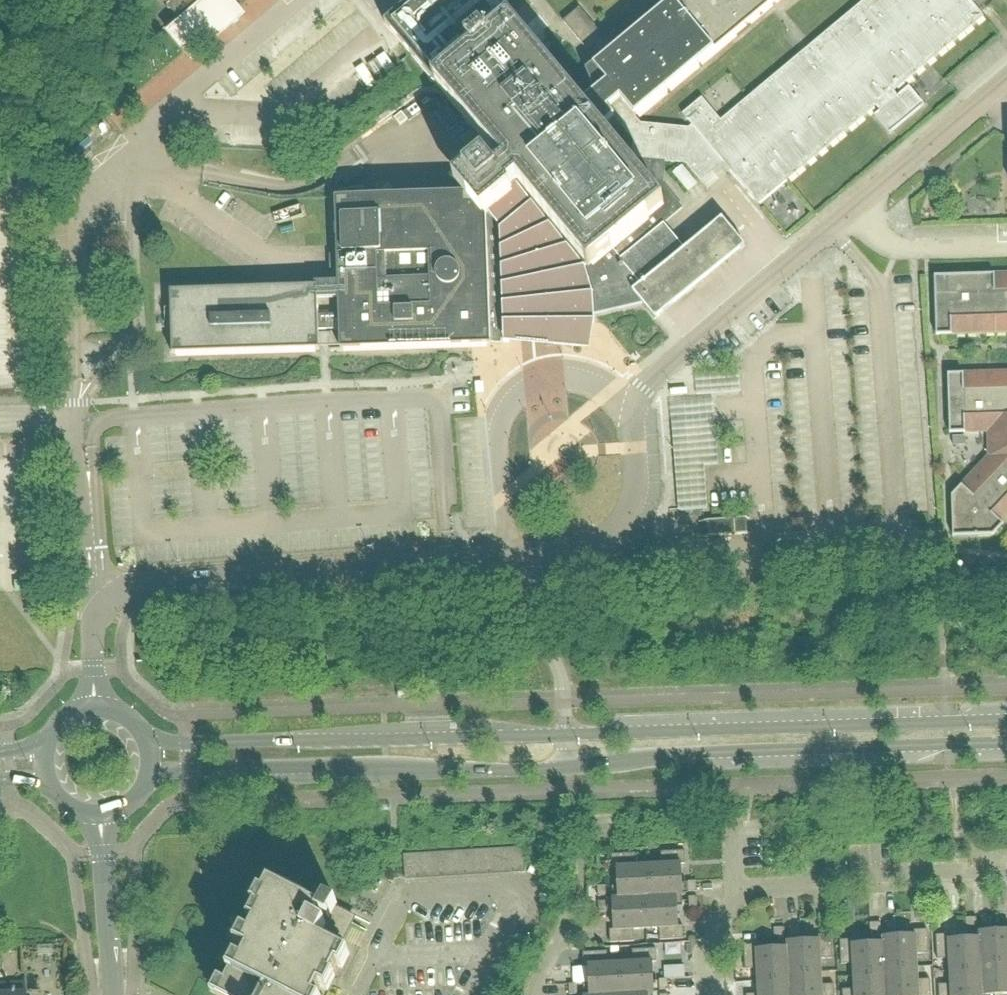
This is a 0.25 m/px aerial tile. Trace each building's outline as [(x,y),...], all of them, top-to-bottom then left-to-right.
[(183,24),(197,12),(211,28),(219,21),(226,29),(242,15),(235,7),(243,0),(163,0),(183,24)] [(336,200),(339,283),(340,300),(341,350),(491,345),(492,345),(492,344),(503,345),(505,325),(521,325),(524,325),(524,326),(524,327),(524,328),(525,328),(525,329),(525,330),(526,330),(526,331),(527,332),(528,333),(529,333),(530,334),(531,334),(532,334),(533,334),(533,335),(534,335),(535,335),(535,334),(536,334),(537,334),(538,334),(539,333),(540,332),(542,331),(543,330),(543,328),(544,326),(544,324),(596,324),(595,316),(644,305),(613,268),(664,224),(683,209),(659,180),(664,163),(689,168),(702,183),(725,165),(693,127),(690,130),(642,125),(636,118),(776,0),(672,0),(613,49),(579,9),(563,22),(597,62),(586,71),(594,92),(580,104),(493,0),(414,0),(386,24),(488,147),(485,149),(485,161),(467,177),(476,188),(470,193),(471,194),(470,195),(339,200),(336,200)] [(813,46),(722,122),(703,99),(683,115),(693,127),(725,165),(759,206),(877,108),(881,112),(875,117),(890,135),(925,106),(910,88),(899,97),(894,92),(984,17),(981,14),(980,13),(969,0),(867,0),(813,46)] [(680,176),(697,197),(705,190),(687,170),(680,176)] [(746,247),(723,219),(685,250),(664,224),(613,268),(644,305),(657,320),(746,247)] [(325,228),(312,232),(316,247),(329,244),(325,228)] [(934,276),(936,336),(1006,333),(1006,274),(934,276)] [(173,355),(320,351),(320,331),(329,331),(341,331),(340,316),(319,317),(319,300),(340,300),(339,283),(315,284),(316,288),(171,292),(173,355)] [(550,361),(567,362),(567,348),(550,348),(550,361)] [(948,374),(950,434),(988,432),(989,457),(952,496),(953,537),(993,535),(1006,521),(1006,372),(948,374)] [(680,512),(708,510),(705,463),(718,463),(714,399),(671,403),(680,512)] [(698,522),(700,538),(752,535),(751,518),(698,522)] [(973,571),(973,583),(985,583),(985,571),(973,571)] [(991,571),(991,583),(1003,583),(1003,571),(991,571)] [(406,879),(526,871),(524,848),(404,855),(406,879)] [(678,896),(678,897),(684,897),(682,865),(687,865),(686,852),(662,854),(662,865),(650,866),(651,898),(678,896)] [(651,898),(650,866),(637,867),(636,854),(612,856),(613,869),(618,869),(619,899),(620,900),(646,898),(651,898)] [(697,882),(688,883),(689,893),(698,893),(697,882)] [(329,976),(334,979),(340,967),(337,965),(344,951),(334,946),(347,921),(333,913),(338,905),(327,899),(321,909),(270,883),(264,896),(268,898),(261,911),(263,912),(243,950),(248,952),(237,974),(232,972),(220,994),(319,994),(329,976)] [(598,887),(599,898),(608,898),(607,887),(598,887)] [(646,898),(647,930),(660,930),(660,942),(685,941),(684,927),(679,927),(678,897),(678,896),(651,898),(646,898)] [(620,900),(619,899),(613,899),(615,930),(610,931),(611,944),(635,943),(635,931),(647,930),(646,898),(620,900)] [(698,898),(689,898),(690,909),(698,908),(698,898)] [(608,902),(599,903),(600,914),(608,913),(608,902)] [(993,918),(982,919),(983,927),(994,926),(993,918)] [(978,919),(967,919),(967,928),(978,927),(978,919)] [(898,922),(886,923),(887,932),(898,931),(898,922)] [(882,923),(870,924),(871,933),(883,932),(882,923)] [(801,927),(790,928),(791,937),(802,936),(801,927)] [(785,928),(774,929),(775,938),(786,937),(785,928)] [(887,970),(919,968),(918,956),(930,955),(929,931),(915,931),(916,936),(884,938),(884,944),(885,944),(887,970)] [(1006,964),(1006,932),(980,933),(981,939),(983,965),(1006,964)] [(790,974),(823,973),(822,960),(834,960),(833,936),(819,936),(819,941),(788,943),(789,949),(790,974)] [(981,939),(950,940),(950,936),(937,936),(938,961),(950,960),(951,972),(983,971),(983,965),(981,939)] [(885,944),(884,944),(854,945),(854,941),(841,941),(842,965),(854,964),(855,977),(887,975),(887,970),(885,944)] [(789,949),(758,950),(758,945),(744,946),(746,970),(758,970),(759,982),(791,981),(790,974),(789,949)] [(649,994),(653,994),(654,994),(653,963),(658,963),(657,949),(633,951),(633,963),(621,964),(622,994),(635,994),(649,994)] [(621,964),(608,964),(608,952),(583,953),(584,967),(589,966),(590,994),(622,994),(621,964)] [(983,965),(983,971),(984,994),(1006,994),(1006,964),(983,965)] [(931,980),(920,981),(919,968),(887,970),(887,975),(888,994),(932,994),(931,980)] [(951,972),(951,985),(939,986),(940,994),(984,994),(983,971),(951,972)] [(835,985),(823,985),(823,973),(790,974),(791,981),(791,994),(836,994),(835,985)] [(855,977),(856,990),(843,990),(843,994),(888,994),(887,975),(855,977)] [(668,980),(660,980),(660,991),(669,991),(668,980)] [(759,982),(759,994),(757,994),(791,994),(791,981),(759,982)] [(24,983),(0,985),(0,994),(24,994),(24,983)] [(570,985),(570,994),(578,994),(578,985),(570,985)]
